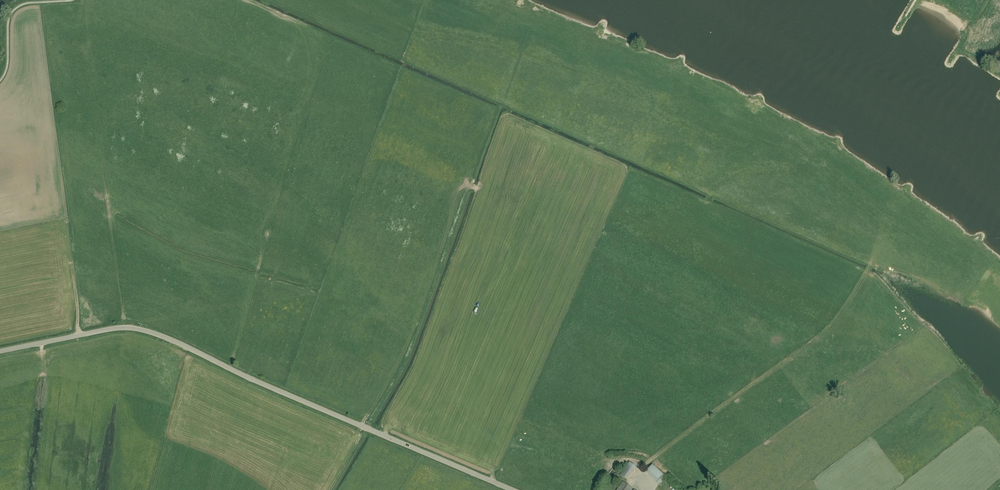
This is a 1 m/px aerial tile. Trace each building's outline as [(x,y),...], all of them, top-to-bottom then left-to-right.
[(629,481),(636,468),(629,464),(621,477),(629,481)] [(645,472),(656,483),(657,482),(658,483),(661,479),(660,478),(664,475),(652,464),(645,472)] [(614,468),(608,476),(610,478),(616,470),(614,468)] [(633,489),(623,481),(617,489),(632,489),(633,489)]
